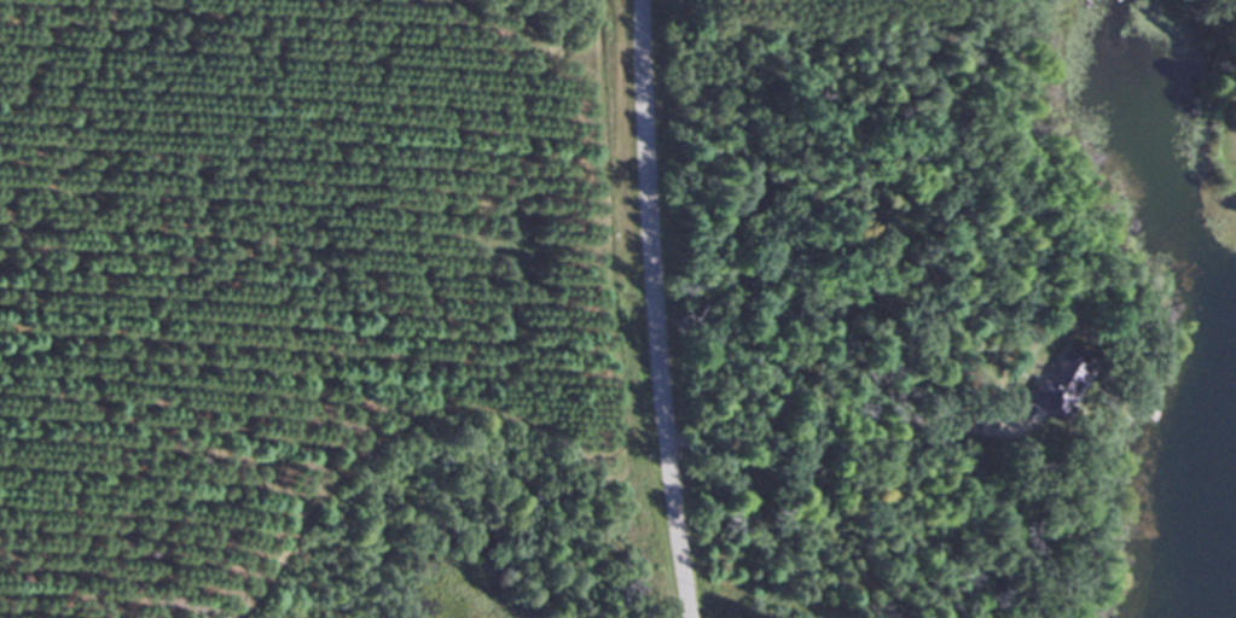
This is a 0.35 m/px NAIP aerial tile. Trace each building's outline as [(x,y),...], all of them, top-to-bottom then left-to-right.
[(1029,405),(1056,419),(1088,355),(1061,341),(1029,405)]
